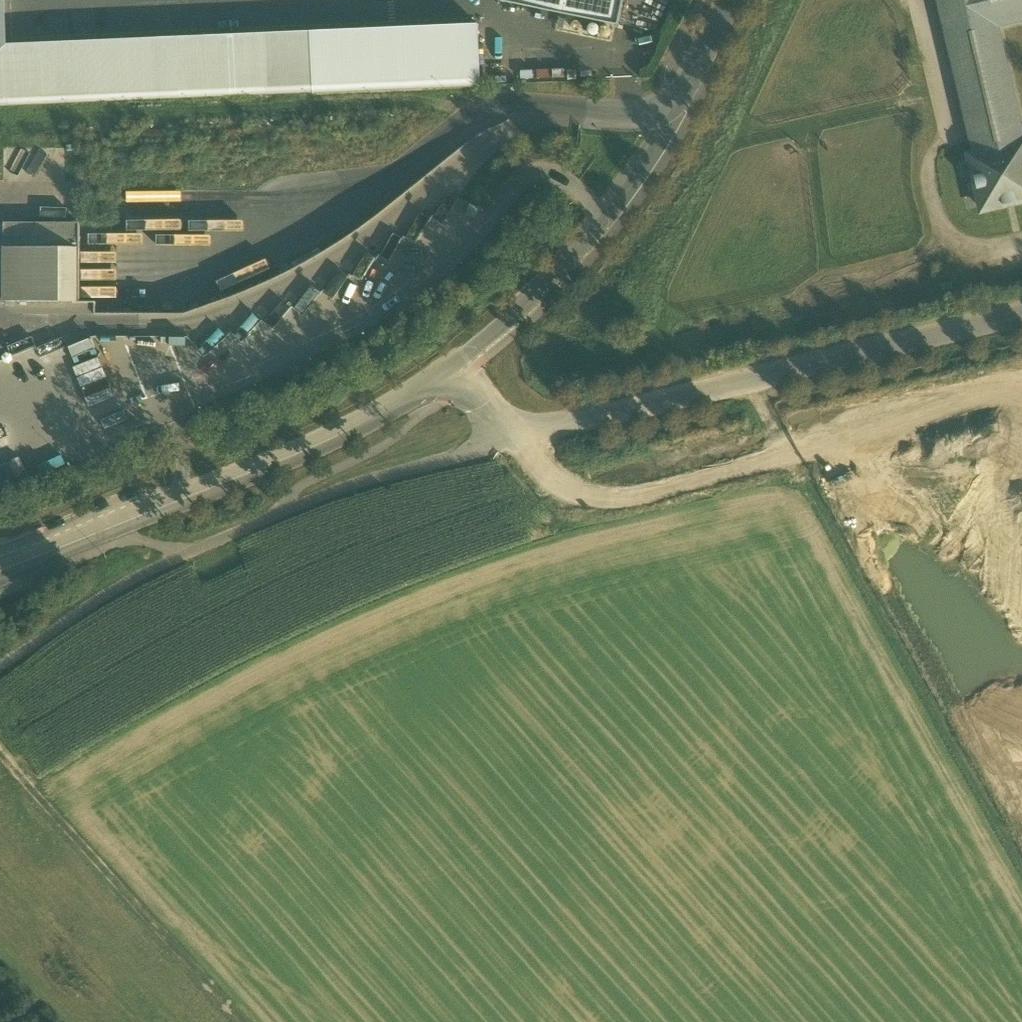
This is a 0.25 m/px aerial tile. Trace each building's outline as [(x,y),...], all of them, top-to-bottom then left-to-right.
[(6,45),(4,0),(0,0),(0,106),(480,85),(477,31),(476,25),(6,45)] [(502,1),(618,25),(623,0),(502,0),(502,1)] [(975,154),(1021,143),(1021,132),(997,26),(1021,20),(1021,0),(939,0),(975,154)] [(975,154),(970,156),(983,210),(1021,201),(1021,143),(975,154)] [(50,182),(49,216),(75,217),(76,182),(50,182)] [(80,225),(4,225),(4,304),(80,305),(80,225)] [(69,347),(93,404),(120,393),(96,336),(69,347)] [(30,476),(24,457),(0,465),(0,487),(30,476)]
